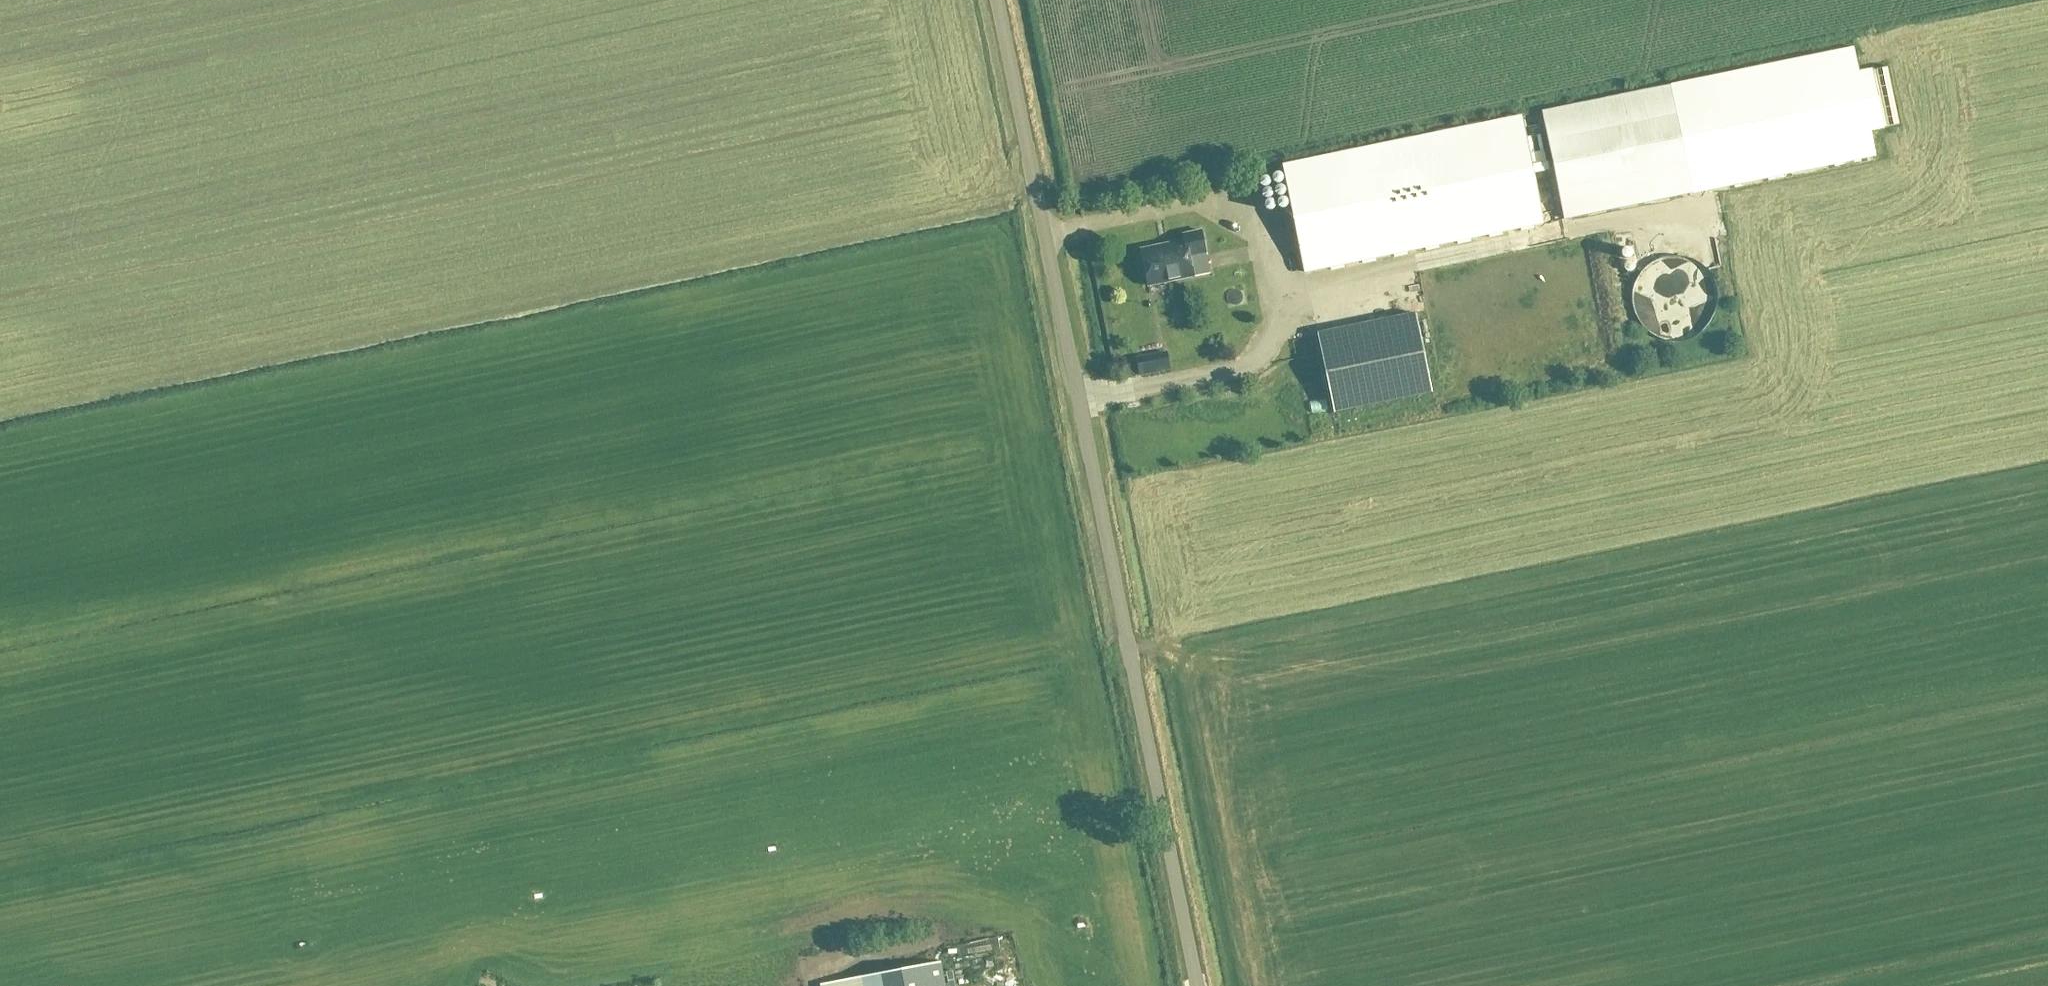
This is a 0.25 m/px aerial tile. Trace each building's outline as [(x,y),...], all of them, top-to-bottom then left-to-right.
[(1553,161),(1532,166),(1521,116),(1281,166),(1303,274),(1544,224),(1533,174),(1554,169),(1565,219),(1873,156),(1851,48),(1542,111),(1553,161)] [(1182,234),(1184,240),(1140,249),(1147,286),(1209,273),(1200,231),(1182,234)] [(1627,259),(1640,256),(1637,244),(1625,246),(1627,259)] [(1431,393),(1415,315),(1316,335),(1333,414),(1431,393)] [(939,962),(861,976),(862,985),(944,985),(939,962)]
